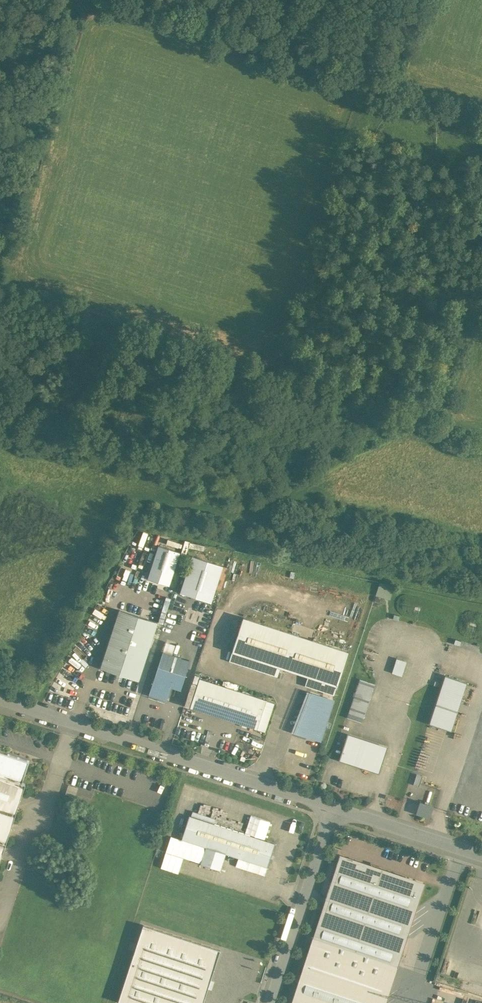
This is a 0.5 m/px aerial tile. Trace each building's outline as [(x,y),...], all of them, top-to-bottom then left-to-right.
[(158,544),(148,577),(171,584),(183,543),(168,538),(166,546),(158,544)] [(181,592),(212,600),(217,585),(222,586),(228,564),(191,555),(181,592)] [(380,581),(376,594),(391,598),(394,585),(380,581)] [(206,613),(187,607),(182,622),(201,628),(206,613)] [(158,622),(120,610),(101,668),(139,680),(158,622)] [(349,651),(243,617),(232,651),(281,667),(308,676),(338,685),(349,651)] [(190,660),(163,651),(149,694),(167,700),(172,686),(181,690),(190,660)] [(281,667),(232,651),(229,660),(278,676),(281,667)] [(404,662),(399,660),(396,672),(400,673),(404,662)] [(465,681),(446,675),(430,723),(450,730),(465,681)] [(338,685),(308,676),(305,685),(334,695),(338,685)] [(266,699),(199,678),(190,707),(257,728),(266,699)] [(374,684),(361,679),(357,690),(371,695),(374,684)] [(332,700),(313,694),(303,724),(307,735),(320,739),(332,700)] [(367,706),(353,701),(349,713),(363,717),(367,706)] [(387,747),(348,735),(340,758),(363,766),(363,765),(372,768),(375,766),(380,768),(381,763),(381,764),(387,747)] [(22,782),(29,760),(8,753),(0,750),(0,774),(22,782)] [(26,783),(22,782),(0,774),(0,861),(26,783)] [(422,776),(417,774),(414,784),(419,786),(422,776)] [(431,816),(434,803),(420,800),(417,813),(431,816)] [(275,843),(189,815),(182,838),(206,846),(201,864),(220,870),(226,853),(268,866),(275,843)] [(423,882),(340,855),(314,938),(396,964),(423,882)] [(143,924),(134,954),(118,1001),(124,1002),(203,1002),(221,949),(143,924)] [(314,938),(293,1002),(383,1002),(396,964),(314,938)]
